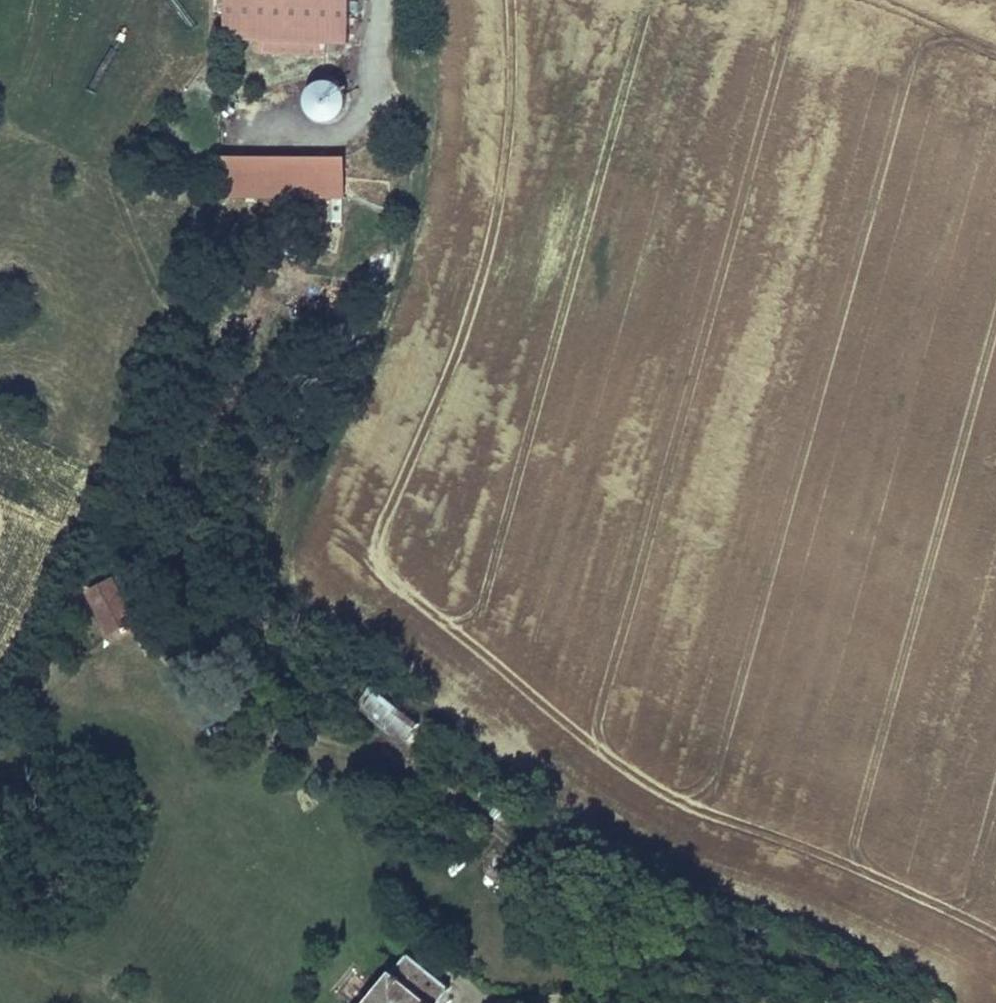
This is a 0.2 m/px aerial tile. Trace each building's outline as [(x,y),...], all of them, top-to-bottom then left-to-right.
[(223,37),(256,39),(327,42),(348,43),(350,0),(225,0),(223,37)] [(326,56),(327,42),(256,39),(255,53),(326,56)] [(340,87),(302,88),(303,124),(341,122),(340,87)] [(345,154),(221,153),(221,197),(345,198),(345,154)] [(82,595),(106,641),(137,625),(113,579),(82,595)] [(351,703),(391,737),(411,712),(369,679),(351,703)] [(410,963),(376,1002),(441,1002),(448,995),(410,963)]
